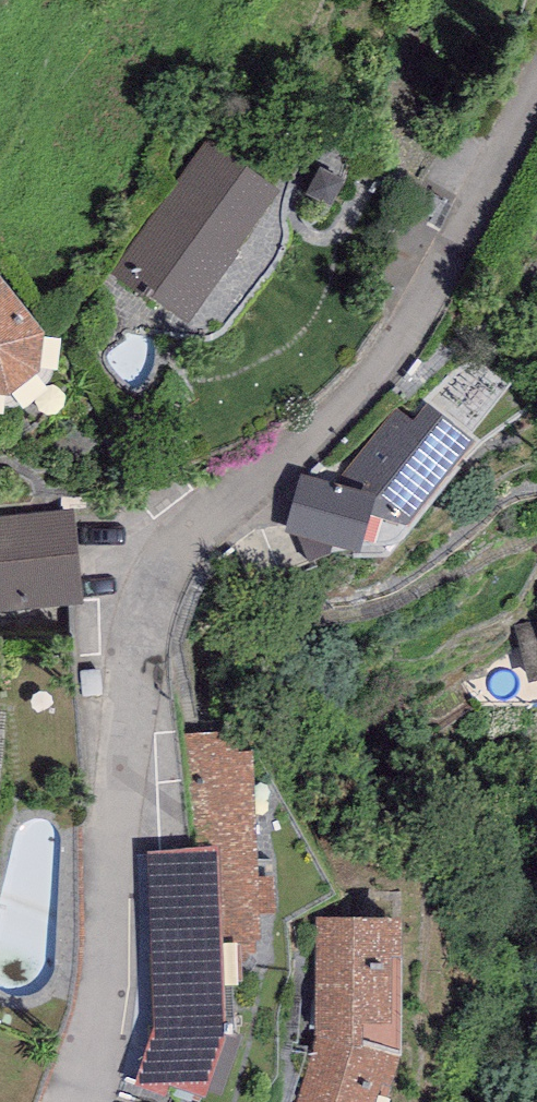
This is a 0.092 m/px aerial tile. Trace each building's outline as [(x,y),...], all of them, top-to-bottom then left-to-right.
[(277,194),(208,143),(110,275),(141,298),(145,293),(183,321),(277,194)] [(3,400),(10,400),(40,376),(42,337),(0,281),(0,400),(3,400)] [(400,414),(335,488),(375,500),(370,514),(410,527),(457,463),(400,414)] [(335,488),(301,478),(285,535),(358,557),(370,514),(375,500),(335,488)] [(0,517),(0,613),(83,606),(75,512),(0,517)] [(514,628),(527,686),(536,684),(536,623),(514,628)] [(239,731),(189,733),(193,850),(220,849),(224,957),(259,955),(258,915),(274,914),(272,878),(259,879),(254,754),(240,754),(239,731)] [(157,1024),(137,1085),(211,1089),(228,1032),(224,957),(220,849),(193,850),(146,852),(157,1024)] [(319,919),(316,1038),(296,1101),(385,1101),(403,1056),(403,925),(319,919)]
